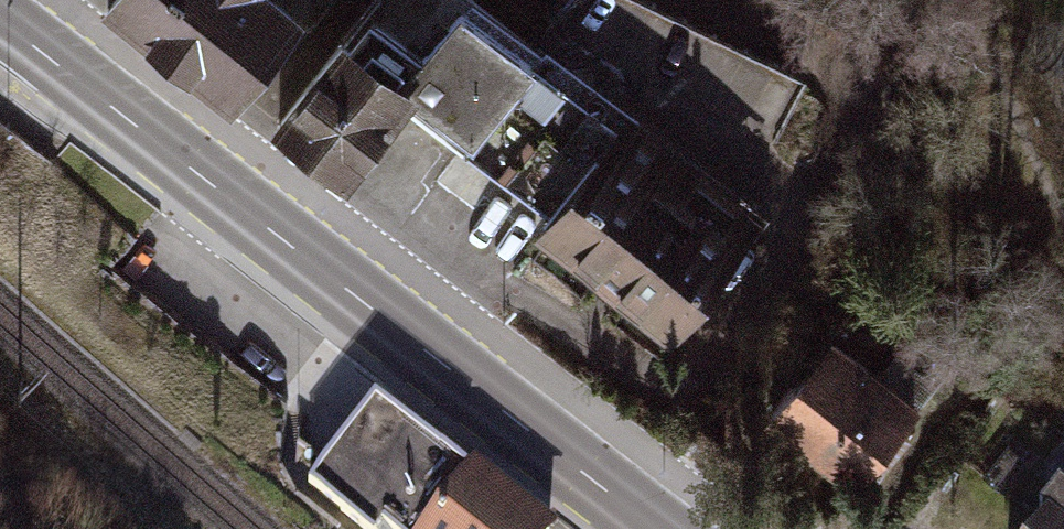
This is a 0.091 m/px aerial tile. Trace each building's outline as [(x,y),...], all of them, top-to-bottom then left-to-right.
[(92,1),(228,96),(295,0),(93,0),(92,1)] [(447,0),(372,0),(348,34),(397,69),(447,0)] [(755,198),(479,0),(447,0),(397,69),(414,82),(401,101),(543,203),(527,225),(664,324),(755,198)] [(348,34),(336,25),(267,119),(345,176),(414,82),(397,69),(348,34)] [(914,378),(823,318),(763,408),(853,468),(914,378)] [(380,393),(304,486),(358,528),(547,528),(548,528),(380,393)] [(1038,481),(1004,528),(1063,528),(1063,500),(1038,481)]
